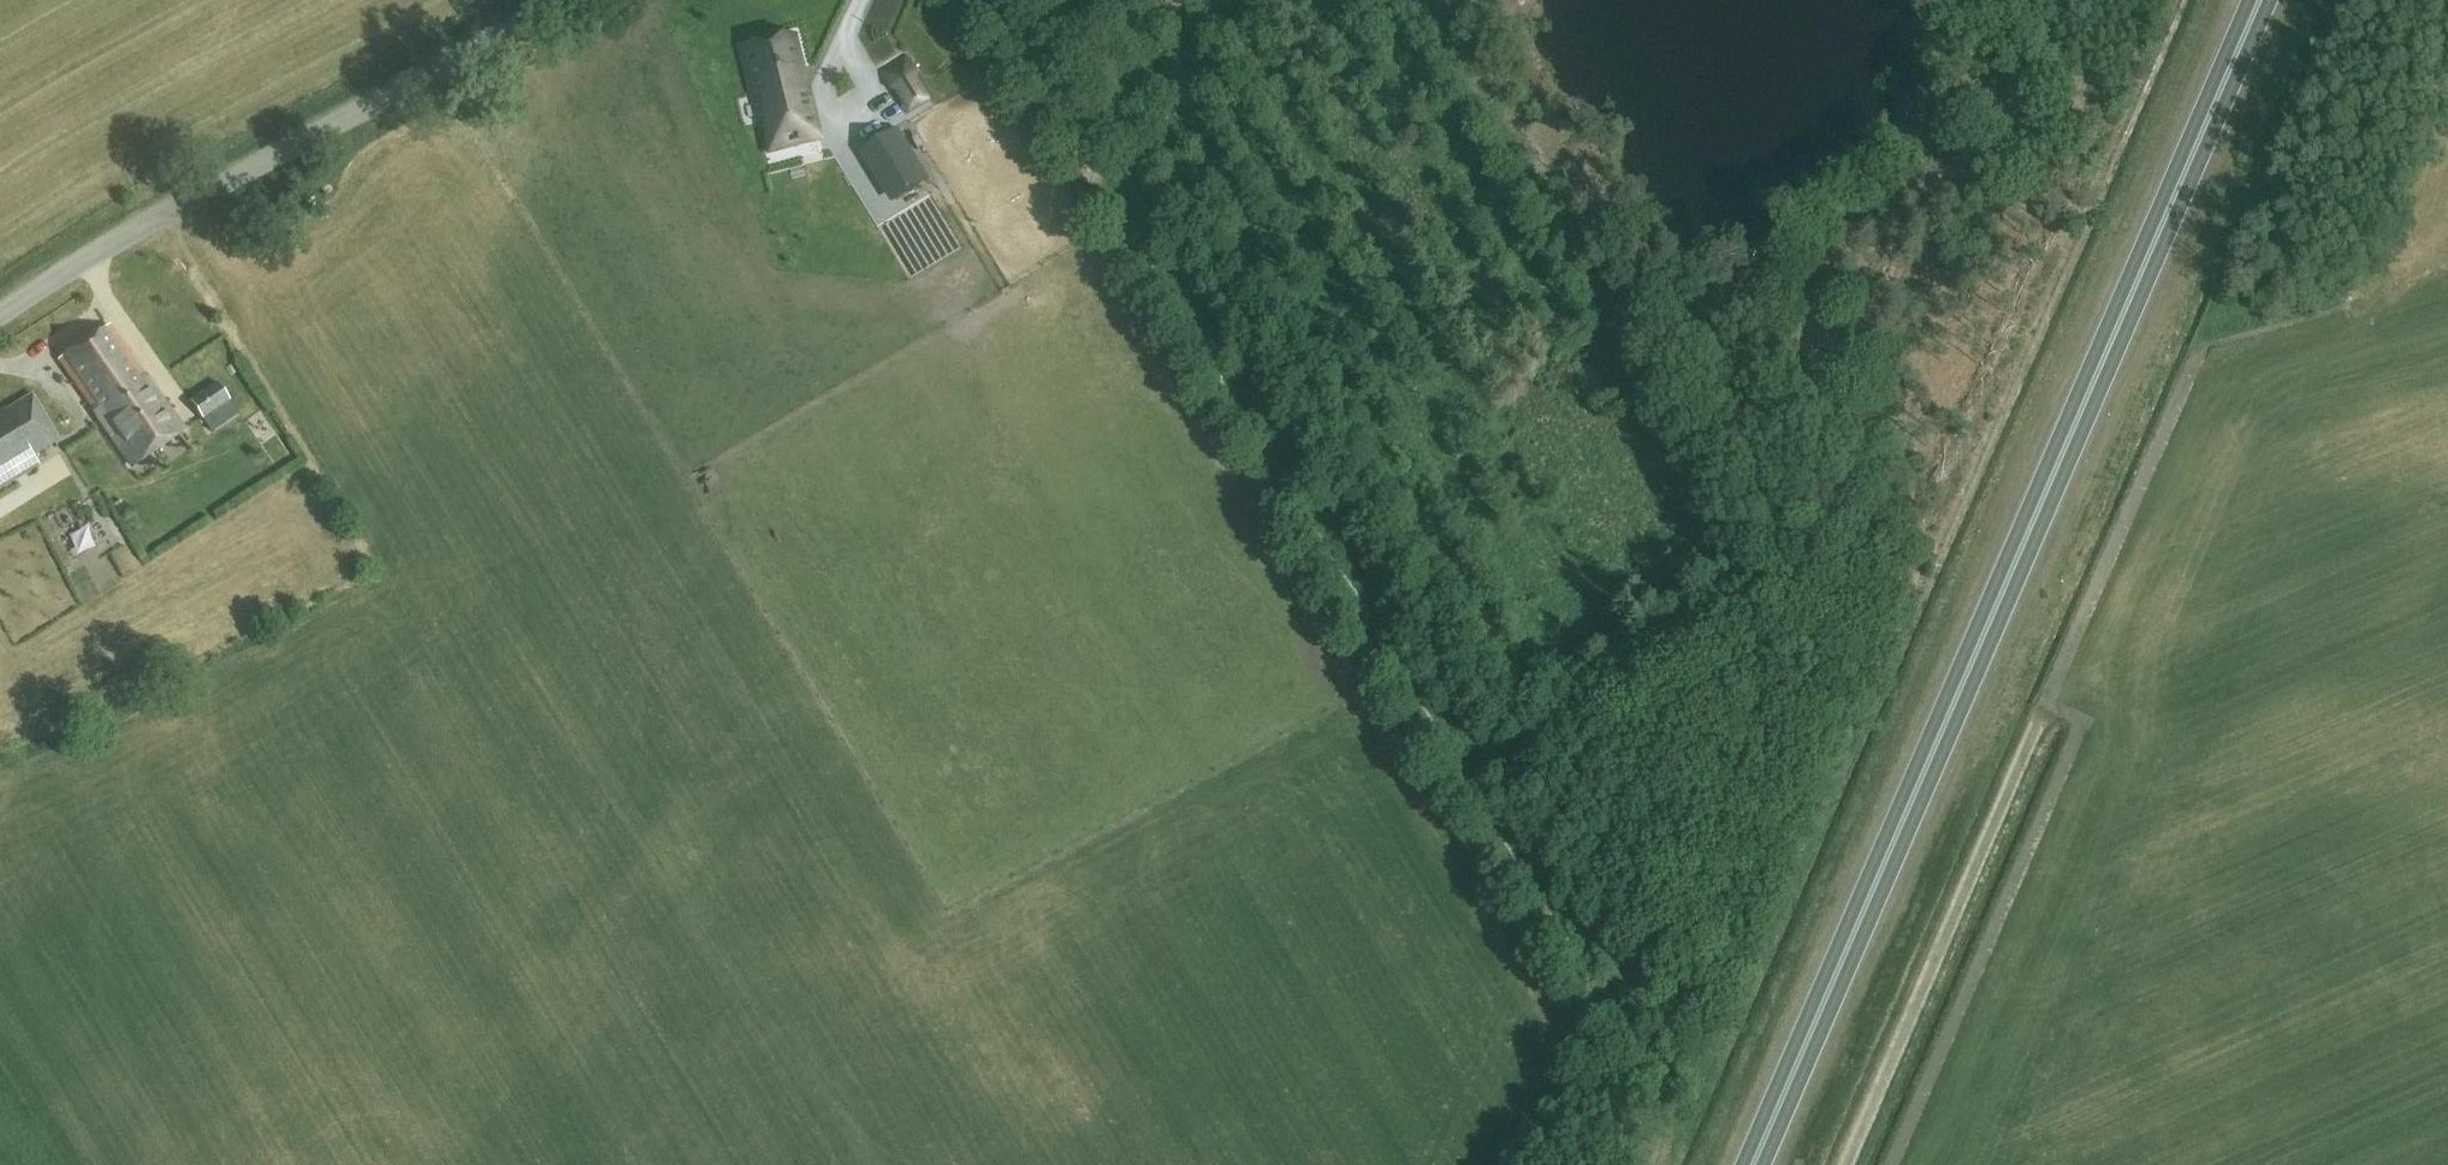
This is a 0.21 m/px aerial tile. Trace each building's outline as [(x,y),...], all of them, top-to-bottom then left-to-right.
[(803,68),(795,36),(765,43),(766,48),(747,53),(757,95),(767,93),(781,149),(799,144),(797,135),(818,129),(809,92),(804,93),(798,70),(803,68)] [(931,155),(900,105),(867,125),(898,175),(931,155)] [(134,467),(182,433),(142,376),(143,375),(109,325),(59,360),(93,410),(94,409),(134,467)] [(201,394),(213,411),(229,400),(217,383),(201,394)] [(60,438),(33,393),(6,409),(4,406),(0,409),(0,488),(38,466),(31,456),(60,438)] [(213,411),(201,394),(190,401),(202,419),(213,411)]
